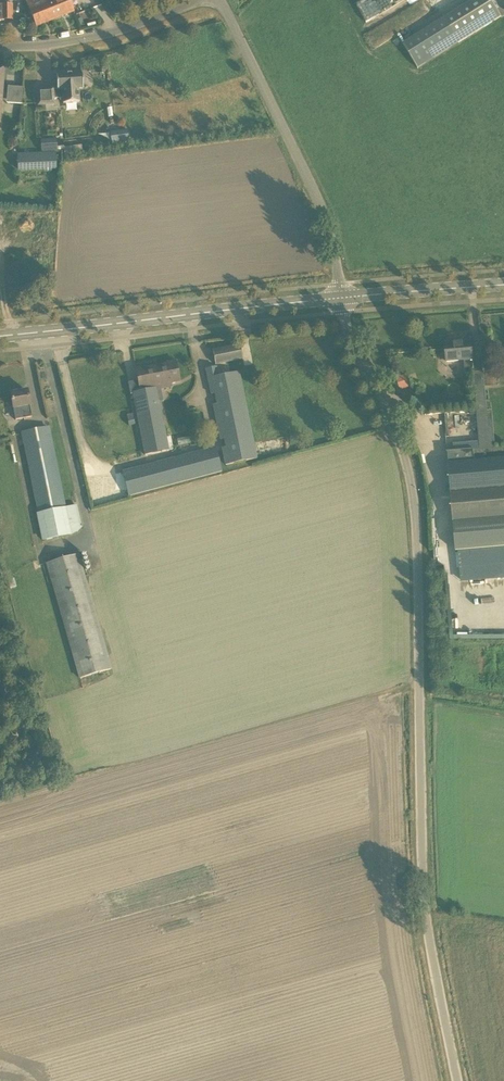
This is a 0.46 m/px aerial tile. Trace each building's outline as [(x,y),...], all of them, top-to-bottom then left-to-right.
[(53,19),(52,17),(49,9),(51,8),(49,3),(56,0),(46,0),(47,1),(36,5),(37,8),(30,10),(36,26),(53,19)] [(73,11),(69,0),(56,0),(49,3),(51,8),(49,9),(52,17),(53,19),(73,11)] [(418,67),(501,16),(491,0),(474,0),(403,44),(418,67)] [(2,19),(12,19),(12,5),(2,5),(0,5),(0,19),(2,19)] [(80,102),(79,90),(84,89),(82,73),(56,75),(58,89),(54,90),(54,88),(36,89),(38,107),(55,105),(55,99),(62,98),(62,103),(80,102)] [(23,88),(16,87),(14,103),(22,104),(23,88)] [(126,134),(115,136),(116,143),(127,142),(126,134)] [(16,138),(8,140),(10,147),(18,145),(16,138)] [(38,139),(38,150),(54,149),(54,138),(38,139)] [(56,168),(55,152),(25,154),(18,154),(19,170),(56,168)] [(474,373),(483,372),(482,358),(473,359),(471,342),(445,344),(447,361),(464,359),(465,374),(474,373)] [(215,364),(242,359),(240,345),(213,351),(215,364)] [(170,383),(179,381),(176,361),(166,363),(167,365),(145,369),(144,367),(136,369),(138,381),(137,381),(139,391),(132,392),(133,394),(134,394),(145,455),(169,450),(167,437),(157,387),(149,389),(148,386),(170,382),(170,383)] [(218,376),(216,367),(206,369),(211,394),(215,394),(217,404),(213,405),(220,439),(224,439),(225,447),(222,447),(226,465),(257,458),(239,372),(218,376)] [(480,449),(490,449),(483,372),(474,373),(480,449)] [(399,391),(405,389),(401,376),(395,378),(399,391)] [(31,417),(30,406),(27,391),(10,394),(13,409),(15,420),(21,419),(31,417)] [(133,418),(127,420),(128,427),(135,426),(133,418)] [(77,505),(66,507),(50,427),(22,433),(44,541),(72,535),(82,528),(81,524),(77,505)] [(121,471),(123,476),(128,497),(222,472),(215,447),(162,461),(161,455),(155,457),(157,462),(121,471)] [(490,449),(480,449),(448,453),(453,523),(456,551),(503,547),(503,447),(490,449)] [(79,679),(112,669),(79,554),(46,564),(79,679)]
